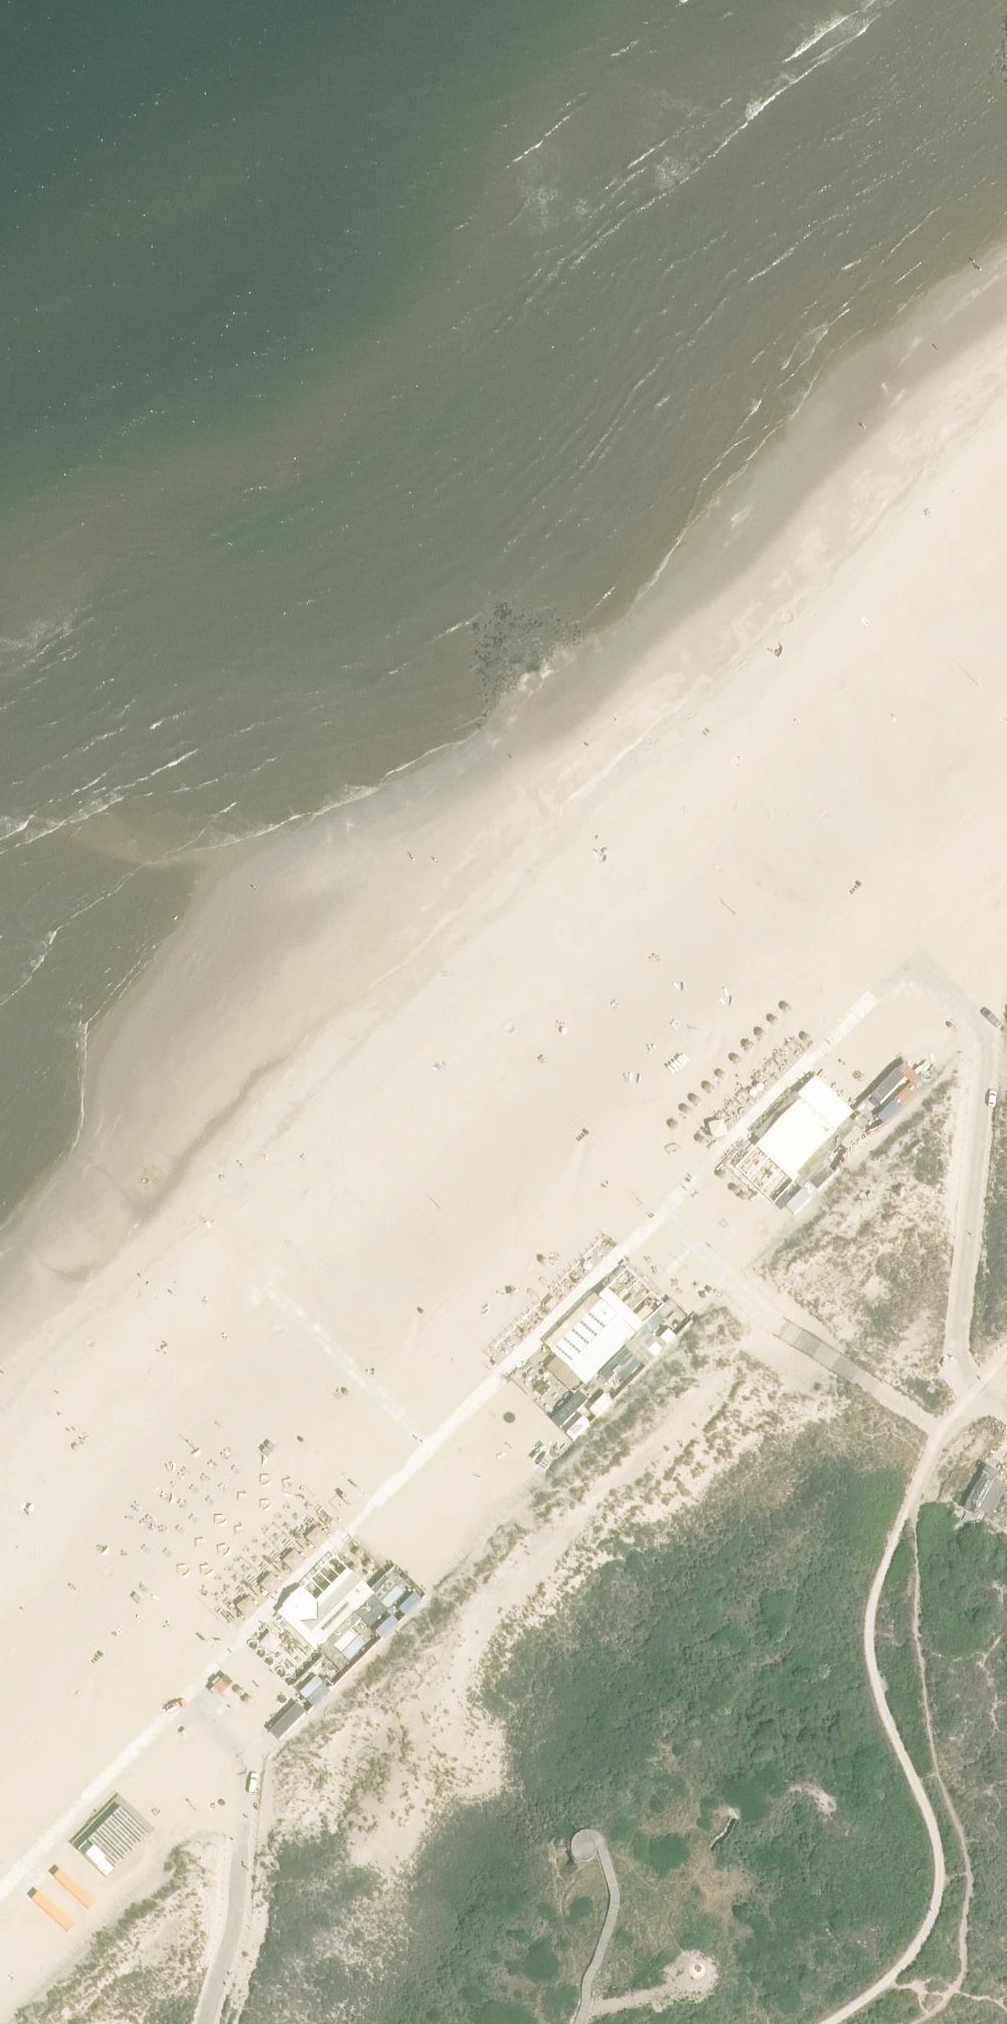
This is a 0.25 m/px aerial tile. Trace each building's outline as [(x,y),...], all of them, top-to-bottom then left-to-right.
[(808,1193),(849,1151),(807,1110),(766,1152),(808,1193)] [(655,1367),(715,1304),(670,1262),(610,1323),(602,1315),(546,1370),(606,1430),(660,1374),(655,1367)] [(512,1463),(563,1412),(538,1387),(488,1439),(512,1463)] [(983,1475),(967,1505),(977,1511),(994,1480),(983,1475)] [(283,1607),(326,1646),(358,1611),(373,1625),(389,1607),(341,1564),(312,1596),(302,1586),(283,1607)] [(302,1702),(278,1725),(283,1731),(308,1708),(302,1702)] [(80,1851),(109,1878),(154,1830),(125,1803),(80,1851)]
